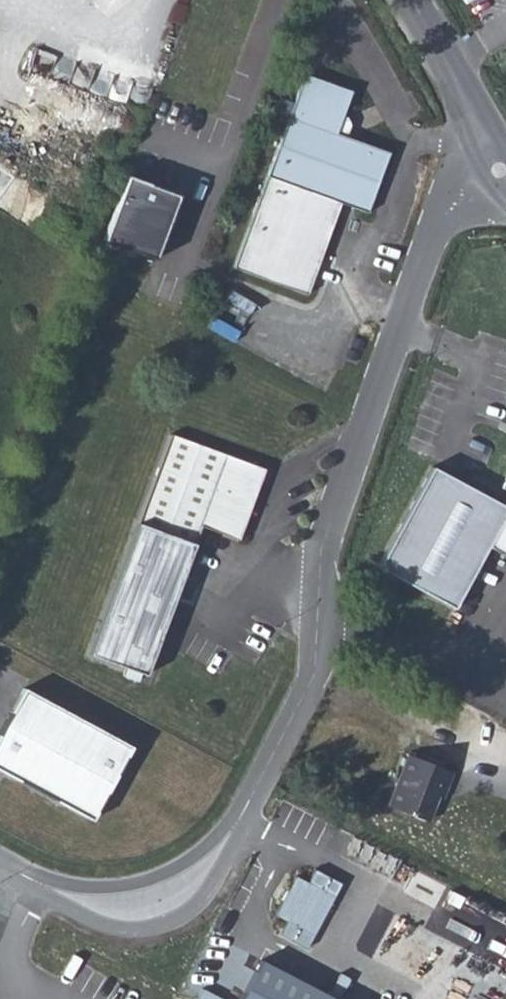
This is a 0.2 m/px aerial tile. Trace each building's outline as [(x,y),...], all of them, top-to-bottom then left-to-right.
[(351,91),(303,75),(233,268),(307,295),(340,203),(366,213),(388,153),(335,134),(351,91)] [(128,176),(103,242),(154,260),(178,195),(128,176)] [(170,434),(89,654),(122,667),(140,674),(145,676),(201,526),(238,540),(264,469),(170,434)] [(431,466),(377,567),(453,608),(487,547),(505,557),(505,508),(431,466)] [(140,674),(122,667),(119,674),(138,682),(140,674)] [(130,747),(23,688),(0,731),(0,771),(91,820),(130,747)] [(436,797),(442,799),(452,772),(407,755),(388,806),(427,821),(432,809),(436,797)] [(436,797),(432,809),(437,811),(442,799),(436,797)] [(306,948),(340,883),(314,869),(307,882),(295,876),(274,915),(286,921),(279,934),(306,948)] [(260,960),(239,998),(335,998),(260,960)]
